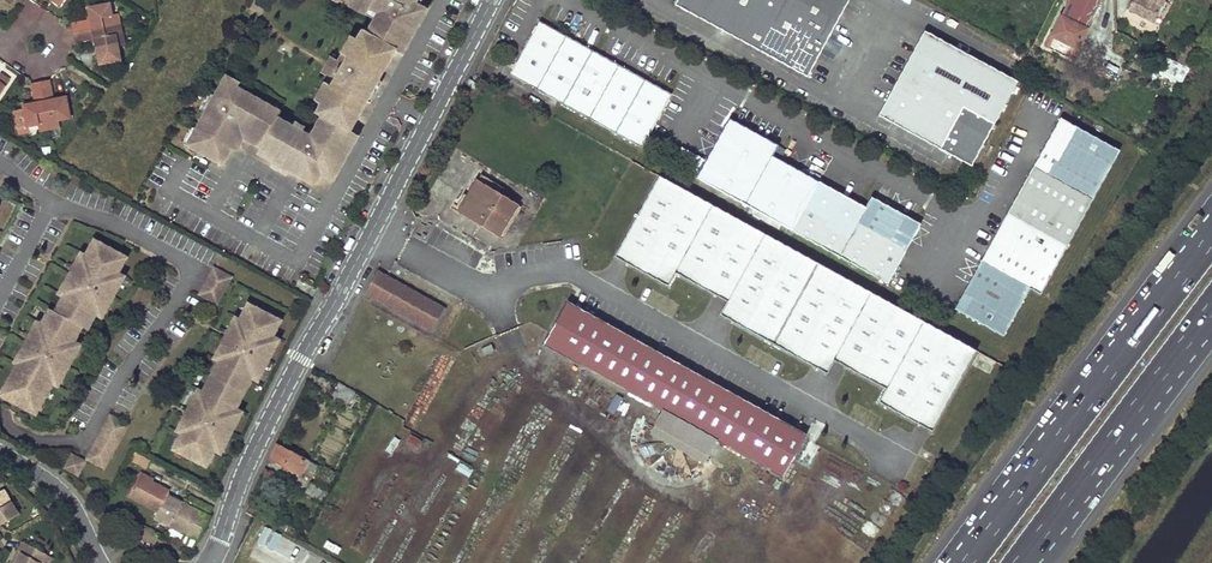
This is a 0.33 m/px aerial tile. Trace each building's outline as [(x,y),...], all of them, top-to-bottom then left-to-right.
[(351,1),(376,15),(379,9),(371,4),(370,6),(360,0),(352,0),(351,1)] [(370,6),(371,4),(379,9),(376,15),(367,30),(391,43),(398,47),(421,6),(417,4),(413,2),(414,0),(360,0),(370,6)] [(673,6),(805,79),(848,0),(676,0),(673,6)] [(1104,4),(1096,0),(1073,0),(1054,35),(1056,36),(1049,51),(1069,62),(1074,51),(1078,53),(1104,4)] [(1128,12),(1152,25),(1165,0),(1134,0),(1128,12)] [(89,22),(78,25),(81,43),(93,41),(97,40),(98,44),(99,51),(121,47),(119,36),(117,26),(115,17),(113,5),(91,9),(92,17),(93,22),(89,22)] [(123,15),(115,17),(117,26),(125,24),(123,15)] [(125,24),(117,26),(119,36),(127,35),(125,24)] [(671,96),(540,24),(511,76),(641,148),(671,96)] [(322,112),(311,133),(276,114),(278,110),(227,82),(219,96),(213,93),(185,143),(220,162),(239,127),(262,140),(258,147),(273,155),(271,159),(305,179),(314,163),(330,171),(353,130),(345,125),(362,94),(364,91),(354,86),(362,71),(372,76),(374,73),(391,43),(367,30),(363,27),(359,36),(356,34),(349,46),(352,48),(349,53),(353,55),(349,63),(346,67),(341,64),(337,66),(338,71),(343,73),(340,78),(336,85),(333,83),(329,89),(326,87),(319,99),(322,101),(318,109),(322,112)] [(923,33),(876,117),(969,168),(1016,84),(923,33)] [(127,35),(119,36),(121,47),(129,46),(127,35)] [(1056,36),(1054,35),(1046,49),(1049,51),(1056,36)] [(353,55),(349,53),(342,49),(337,56),(349,63),(353,55)] [(1078,53),(1074,51),(1069,62),(1072,64),(1078,53)] [(337,56),(330,52),(321,67),(329,71),(340,78),(343,73),(338,71),(337,66),(341,64),(346,67),(349,63),(337,56)] [(1169,55),(1159,71),(1174,80),(1183,64),(1169,55)] [(336,85),(340,78),(329,71),(325,79),(333,83),(336,85)] [(364,91),(362,94),(370,99),(382,78),(374,73),(372,76),(362,71),(354,86),(364,91)] [(12,82),(2,75),(0,78),(0,100),(12,82)] [(219,96),(227,82),(221,78),(213,93),(219,96)] [(466,86),(475,90),(478,84),(469,80),(466,86)] [(34,85),(35,89),(54,85),(53,81),(34,85)] [(55,94),(54,85),(35,89),(37,98),(38,103),(34,104),(26,105),(26,109),(16,111),(20,128),(42,124),(61,120),(73,117),(69,96),(61,98),(57,99),(55,94)] [(43,131),(63,127),(61,120),(42,124),(43,131)] [(1119,153),(1061,121),(956,310),(1003,336),(1030,290),(1041,296),(1119,153)] [(778,148),(729,122),(697,179),(887,284),(919,226),(870,199),(864,210),(772,158),(778,148)] [(481,177),(458,215),(466,220),(486,187),(501,196),(504,191),(481,177)] [(977,353),(660,178),(615,259),(669,289),(677,275),(728,304),(720,317),(828,376),(835,363),(886,391),(878,404),(932,434),(977,353)] [(486,187),(466,220),(499,240),(519,207),(501,196),(486,187)] [(96,243),(93,241),(88,251),(91,253),(96,243)] [(11,391),(6,399),(28,411),(33,402),(39,406),(41,407),(45,398),(44,397),(52,384),(55,377),(60,380),(65,372),(63,371),(69,360),(71,361),(75,353),(70,350),(73,343),(72,343),(81,327),(86,330),(95,314),(96,315),(99,308),(104,311),(109,303),(107,302),(113,291),(115,292),(119,284),(114,281),(117,275),(116,274),(125,258),(96,243),(91,253),(88,251),(85,257),(81,264),(76,261),(72,269),(73,270),(67,281),(66,280),(62,288),(66,291),(63,297),(60,303),(63,305),(57,314),(54,313),(52,312),(47,322),(44,320),(41,325),(37,332),(32,329),(28,337),(29,338),(23,349),(22,349),(18,357),(22,359),(19,364),(17,363),(17,365),(9,378),(8,378),(3,386),(4,387),(11,391)] [(85,257),(80,254),(76,261),(81,264),(85,257)] [(213,268),(198,295),(216,304),(230,278),(213,268)] [(366,294),(432,330),(445,306),(379,270),(366,294)] [(119,284),(123,277),(117,275),(114,281),(119,284)] [(62,288),(58,294),(63,297),(66,291),(62,288)] [(60,303),(54,313),(57,314),(63,305),(60,303)] [(250,307),(247,305),(242,315),(245,317),(250,307)] [(567,305),(544,346),(662,412),(717,443),(782,479),(805,437),(567,305)] [(235,328),(231,325),(227,333),(228,334),(222,345),(221,345),(217,353),(222,355),(218,362),(215,367),(218,369),(213,379),(208,389),(205,388),(202,393),(198,400),(194,397),(189,406),(191,406),(185,418),(184,417),(180,425),(184,428),(181,434),(178,440),(181,441),(176,452),(205,466),(213,451),(214,451),(218,444),(223,447),(227,439),(225,438),(231,427),(233,428),(237,420),(232,417),(235,410),(234,410),(250,378),(251,379),(254,372),(260,375),(264,367),(262,366),(268,355),(270,356),(274,347),(269,345),(272,338),(271,338),(279,322),(250,307),(245,317),(242,315),(239,321),(235,328)] [(96,315),(101,318),(104,311),(99,308),(96,315)] [(49,310),(44,320),(47,322),(52,312),(49,310)] [(239,321),(234,319),(231,325),(235,328),(239,321)] [(41,325),(36,323),(32,329),(37,332),(41,325)] [(274,347),(277,341),(272,338),(269,345),(274,347)] [(75,353),(79,346),(73,343),(70,350),(75,353)] [(217,353),(213,359),(218,362),(222,355),(217,353)] [(18,357),(14,363),(17,365),(17,363),(19,364),(22,359),(18,357)] [(215,367),(210,378),(213,379),(218,369),(215,367)] [(254,372),(251,379),(257,382),(260,375),(254,372)] [(52,384),(57,386),(60,380),(55,377),(52,384)] [(210,378),(205,388),(208,389),(213,379),(210,378)] [(332,395),(348,404),(354,393),(339,384),(332,395)] [(0,395),(0,396),(6,399),(11,391),(4,387),(0,395)] [(202,393),(197,391),(194,397),(198,400),(202,393)] [(28,411),(35,415),(39,406),(33,402),(28,411)] [(235,410),(232,417),(237,420),(240,413),(235,410)] [(662,412),(649,436),(703,467),(717,443),(662,412)] [(180,425),(176,432),(181,434),(184,428),(180,425)] [(178,440),(173,450),(176,452),(181,441),(178,440)] [(214,451),(219,454),(223,447),(218,444),(214,451)] [(292,448),(290,451),(277,444),(270,458),(301,474),(302,471),(312,476),(317,466),(301,457),(303,454),(292,448)] [(84,462),(71,455),(64,468),(77,476),(84,462)] [(152,462),(139,455),(134,463),(147,470),(152,462)] [(849,467),(843,479),(857,485),(863,474),(849,467)] [(131,498),(162,514),(159,520),(173,527),(185,505),(169,497),(172,493),(142,477),(131,498)] [(325,490),(310,482),(306,492),(320,499),(325,490)] [(0,491),(0,526),(18,515),(2,490),(0,491)] [(196,539),(208,516),(185,505),(173,527),(196,539)] [(264,515),(250,508),(249,511),(256,515),(294,535),(297,529),(265,513),(264,515)] [(301,543),(259,519),(239,554),(255,562),(289,562),(301,543)] [(155,532),(153,536),(162,541),(164,537),(155,532)] [(323,548),(338,553),(341,545),(326,540),(323,548)] [(51,558),(22,542),(17,552),(20,554),(15,562),(48,562),(51,558)] [(11,562),(15,562),(20,554),(17,552),(11,562)]
